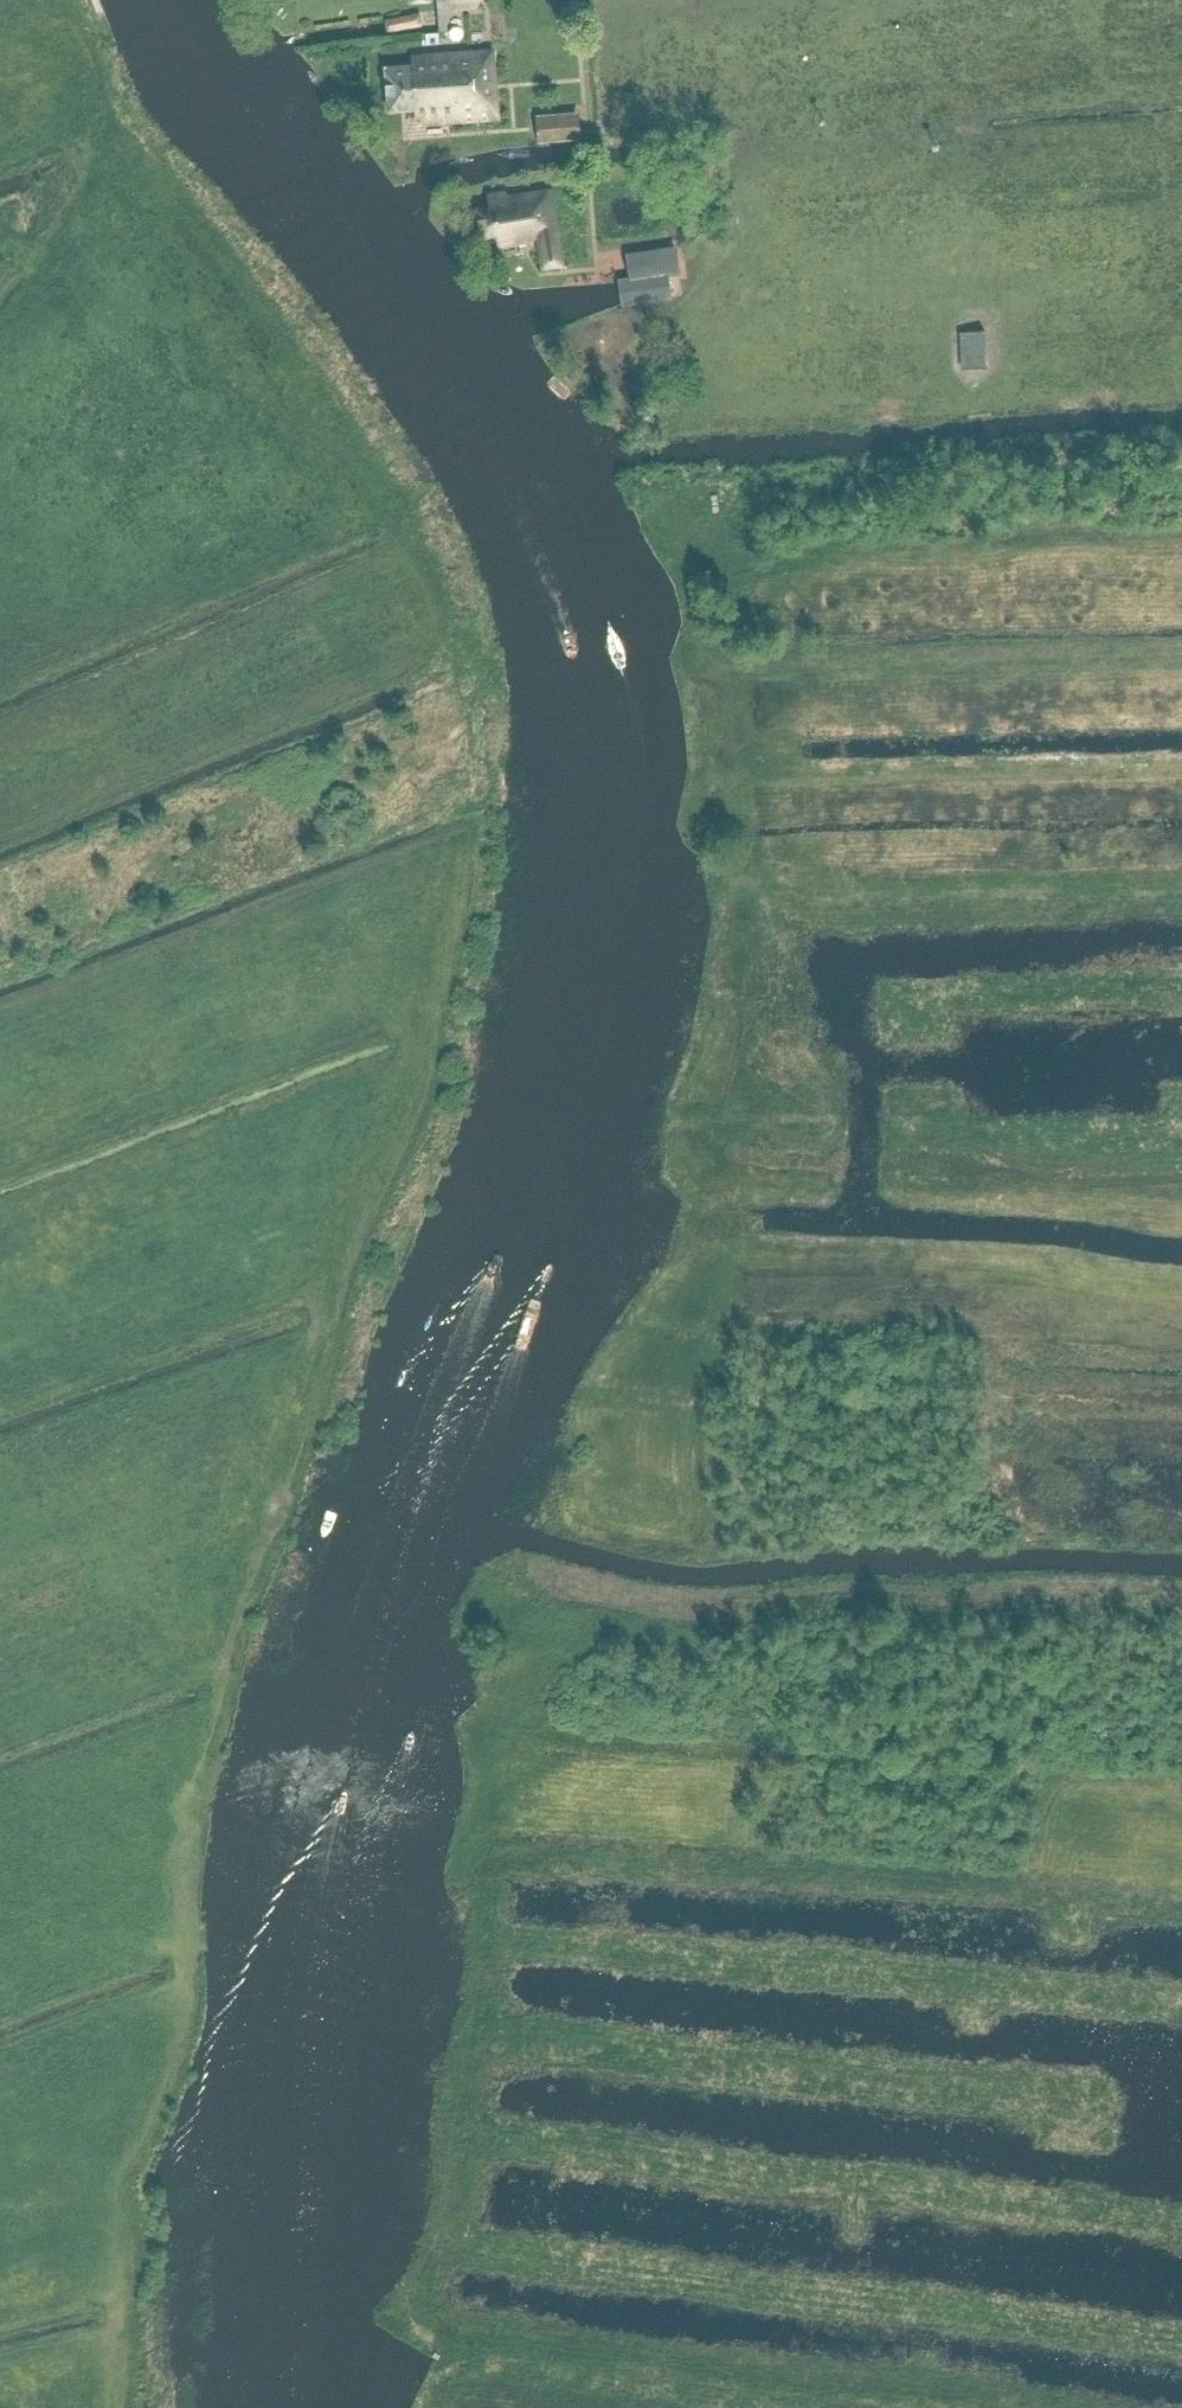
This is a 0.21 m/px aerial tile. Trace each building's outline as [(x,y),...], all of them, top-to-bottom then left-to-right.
[(477,9),(476,0),(450,0),(451,11),(477,9)] [(388,65),(389,87),(495,78),(493,49),(413,55),(413,63),(388,65)] [(498,115),(495,78),(389,87),(391,110),(417,108),(418,117),(426,120),(498,115)] [(579,134),(577,117),(548,119),(550,136),(579,134)] [(498,246),(537,240),(542,268),(564,265),(551,188),(510,194),(507,188),(489,191),(489,205),(482,205),(486,237),(497,236),(498,246)] [(632,278),(620,280),(624,304),(671,297),(667,274),(679,272),(675,248),(628,255),(632,278)] [(983,329),(959,330),(960,366),(984,365),(983,329)]
